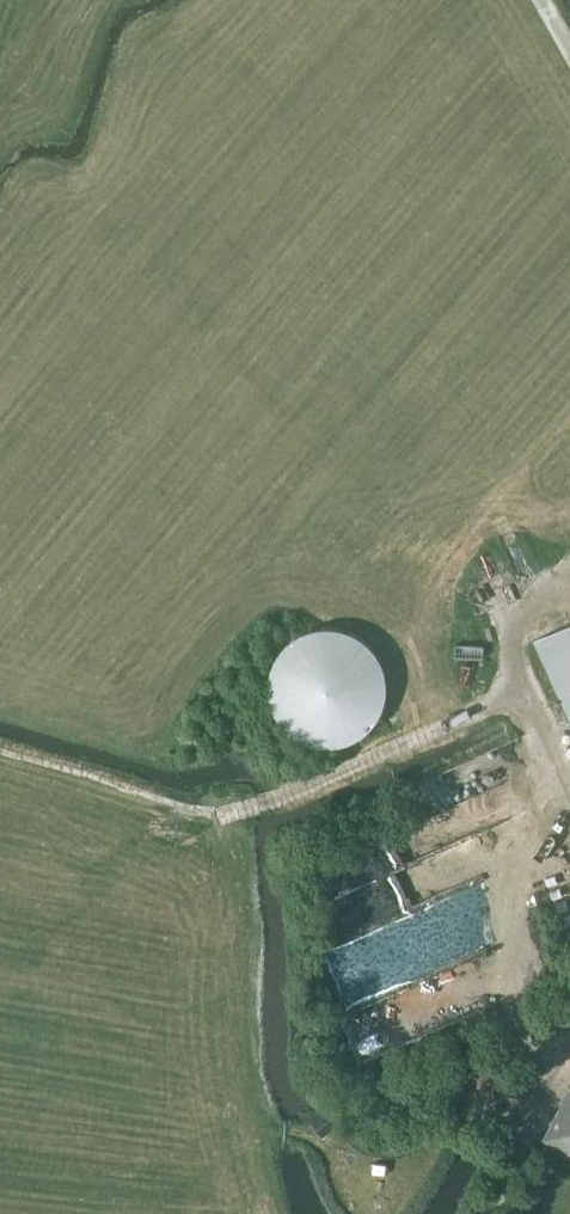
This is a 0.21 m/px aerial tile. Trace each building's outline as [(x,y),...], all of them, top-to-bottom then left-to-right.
[(535,641),(569,717),(569,625),(535,641)] [(373,676),(374,696),(353,697),(316,699),(316,687),(303,688),(303,702),(293,703),(294,725),(307,724),(307,736),(348,734),(348,720),(383,719),(382,676),(373,676)] [(543,1142),(569,1156),(569,1089),(543,1142)]
